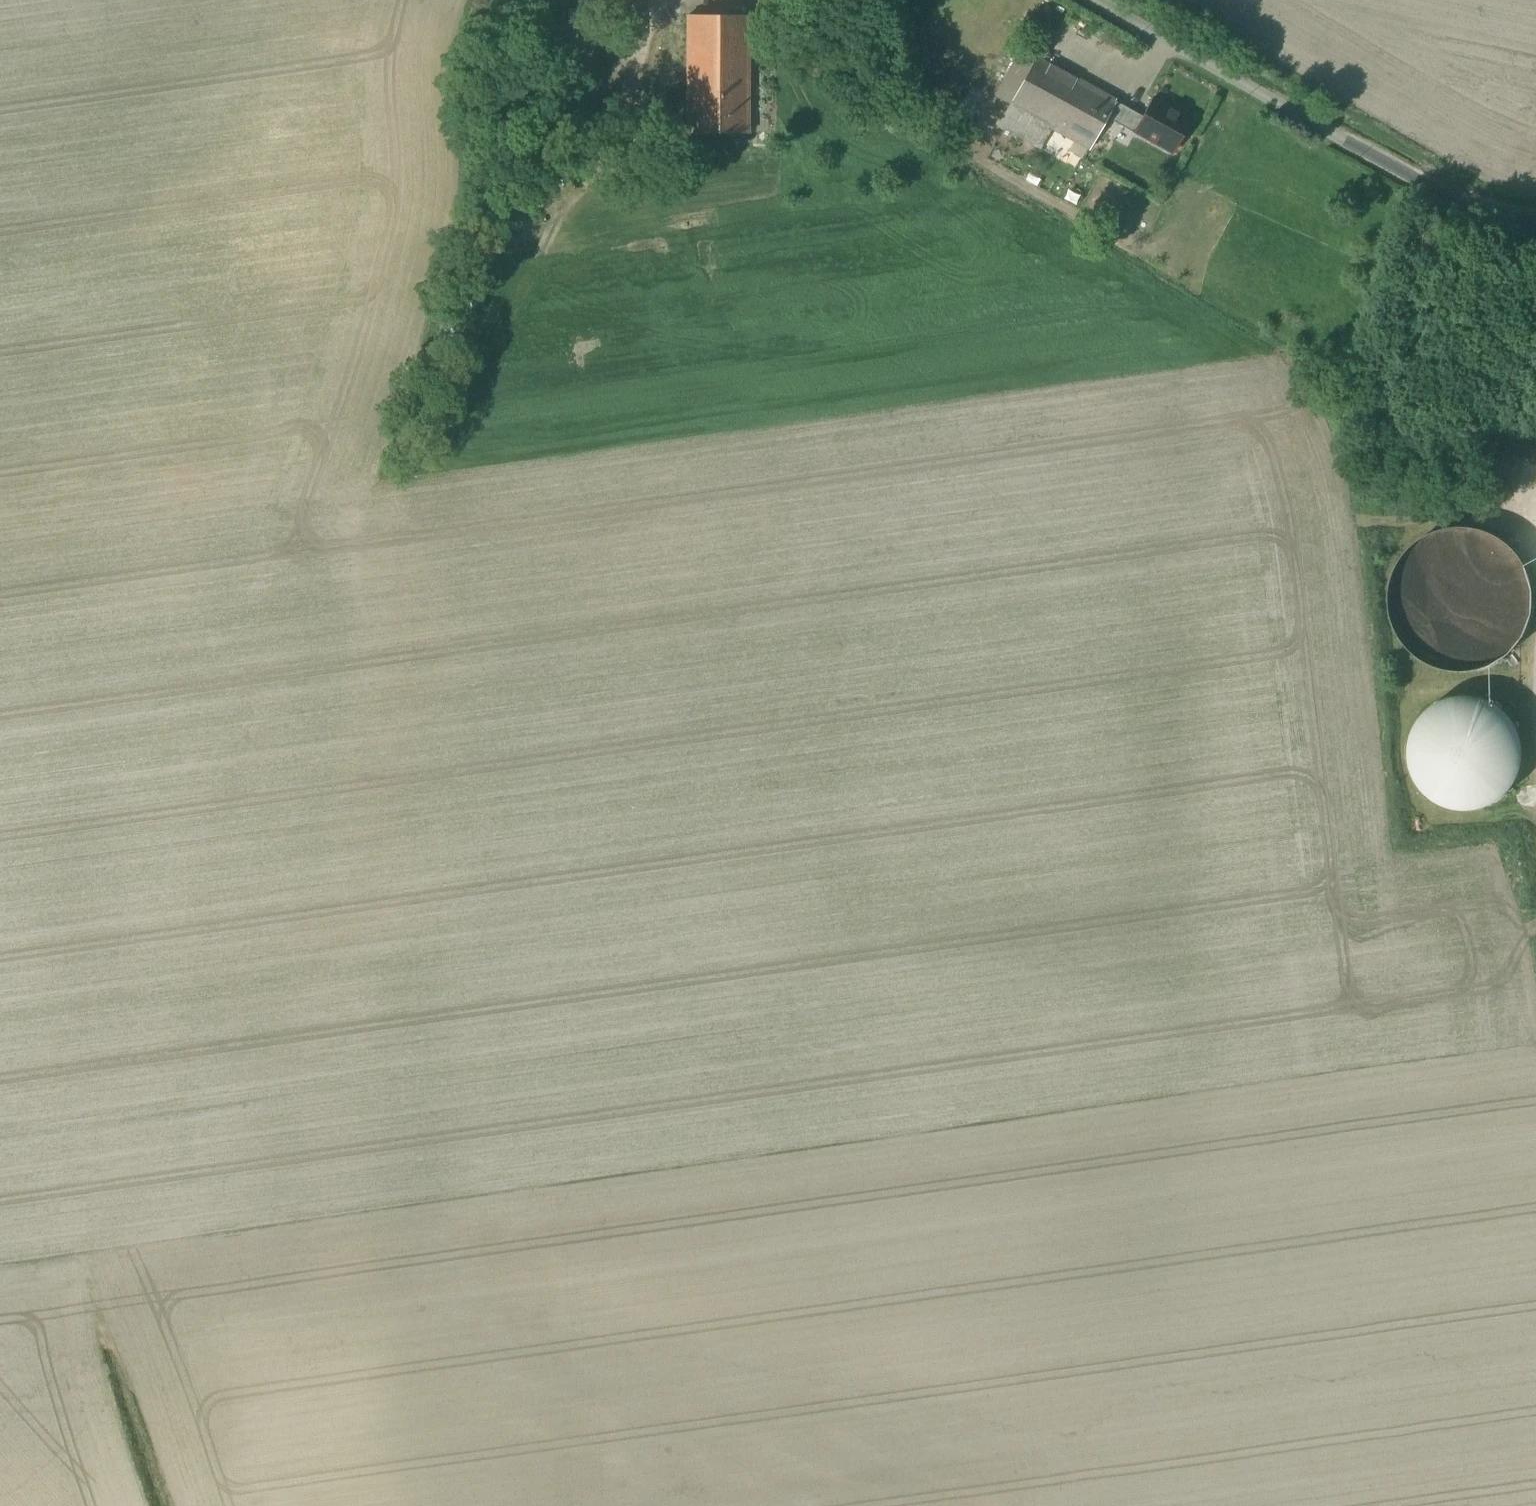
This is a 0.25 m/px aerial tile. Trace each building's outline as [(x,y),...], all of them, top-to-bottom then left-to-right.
[(748,16),(688,15),(688,79),(749,79),(749,15),(748,15),(748,16)] [(1115,101),(1035,57),(999,125),(1041,148),(1052,127),(1079,142),(1072,154),(1083,160),(1107,117),(1115,101)] [(749,79),(688,79),(688,113),(679,113),(679,130),(688,130),(688,132),(749,133),(749,79)] [(1192,119),(1153,98),(1143,116),(1115,101),(1107,117),(1136,133),(1137,131),(1174,152),(1192,119)]
